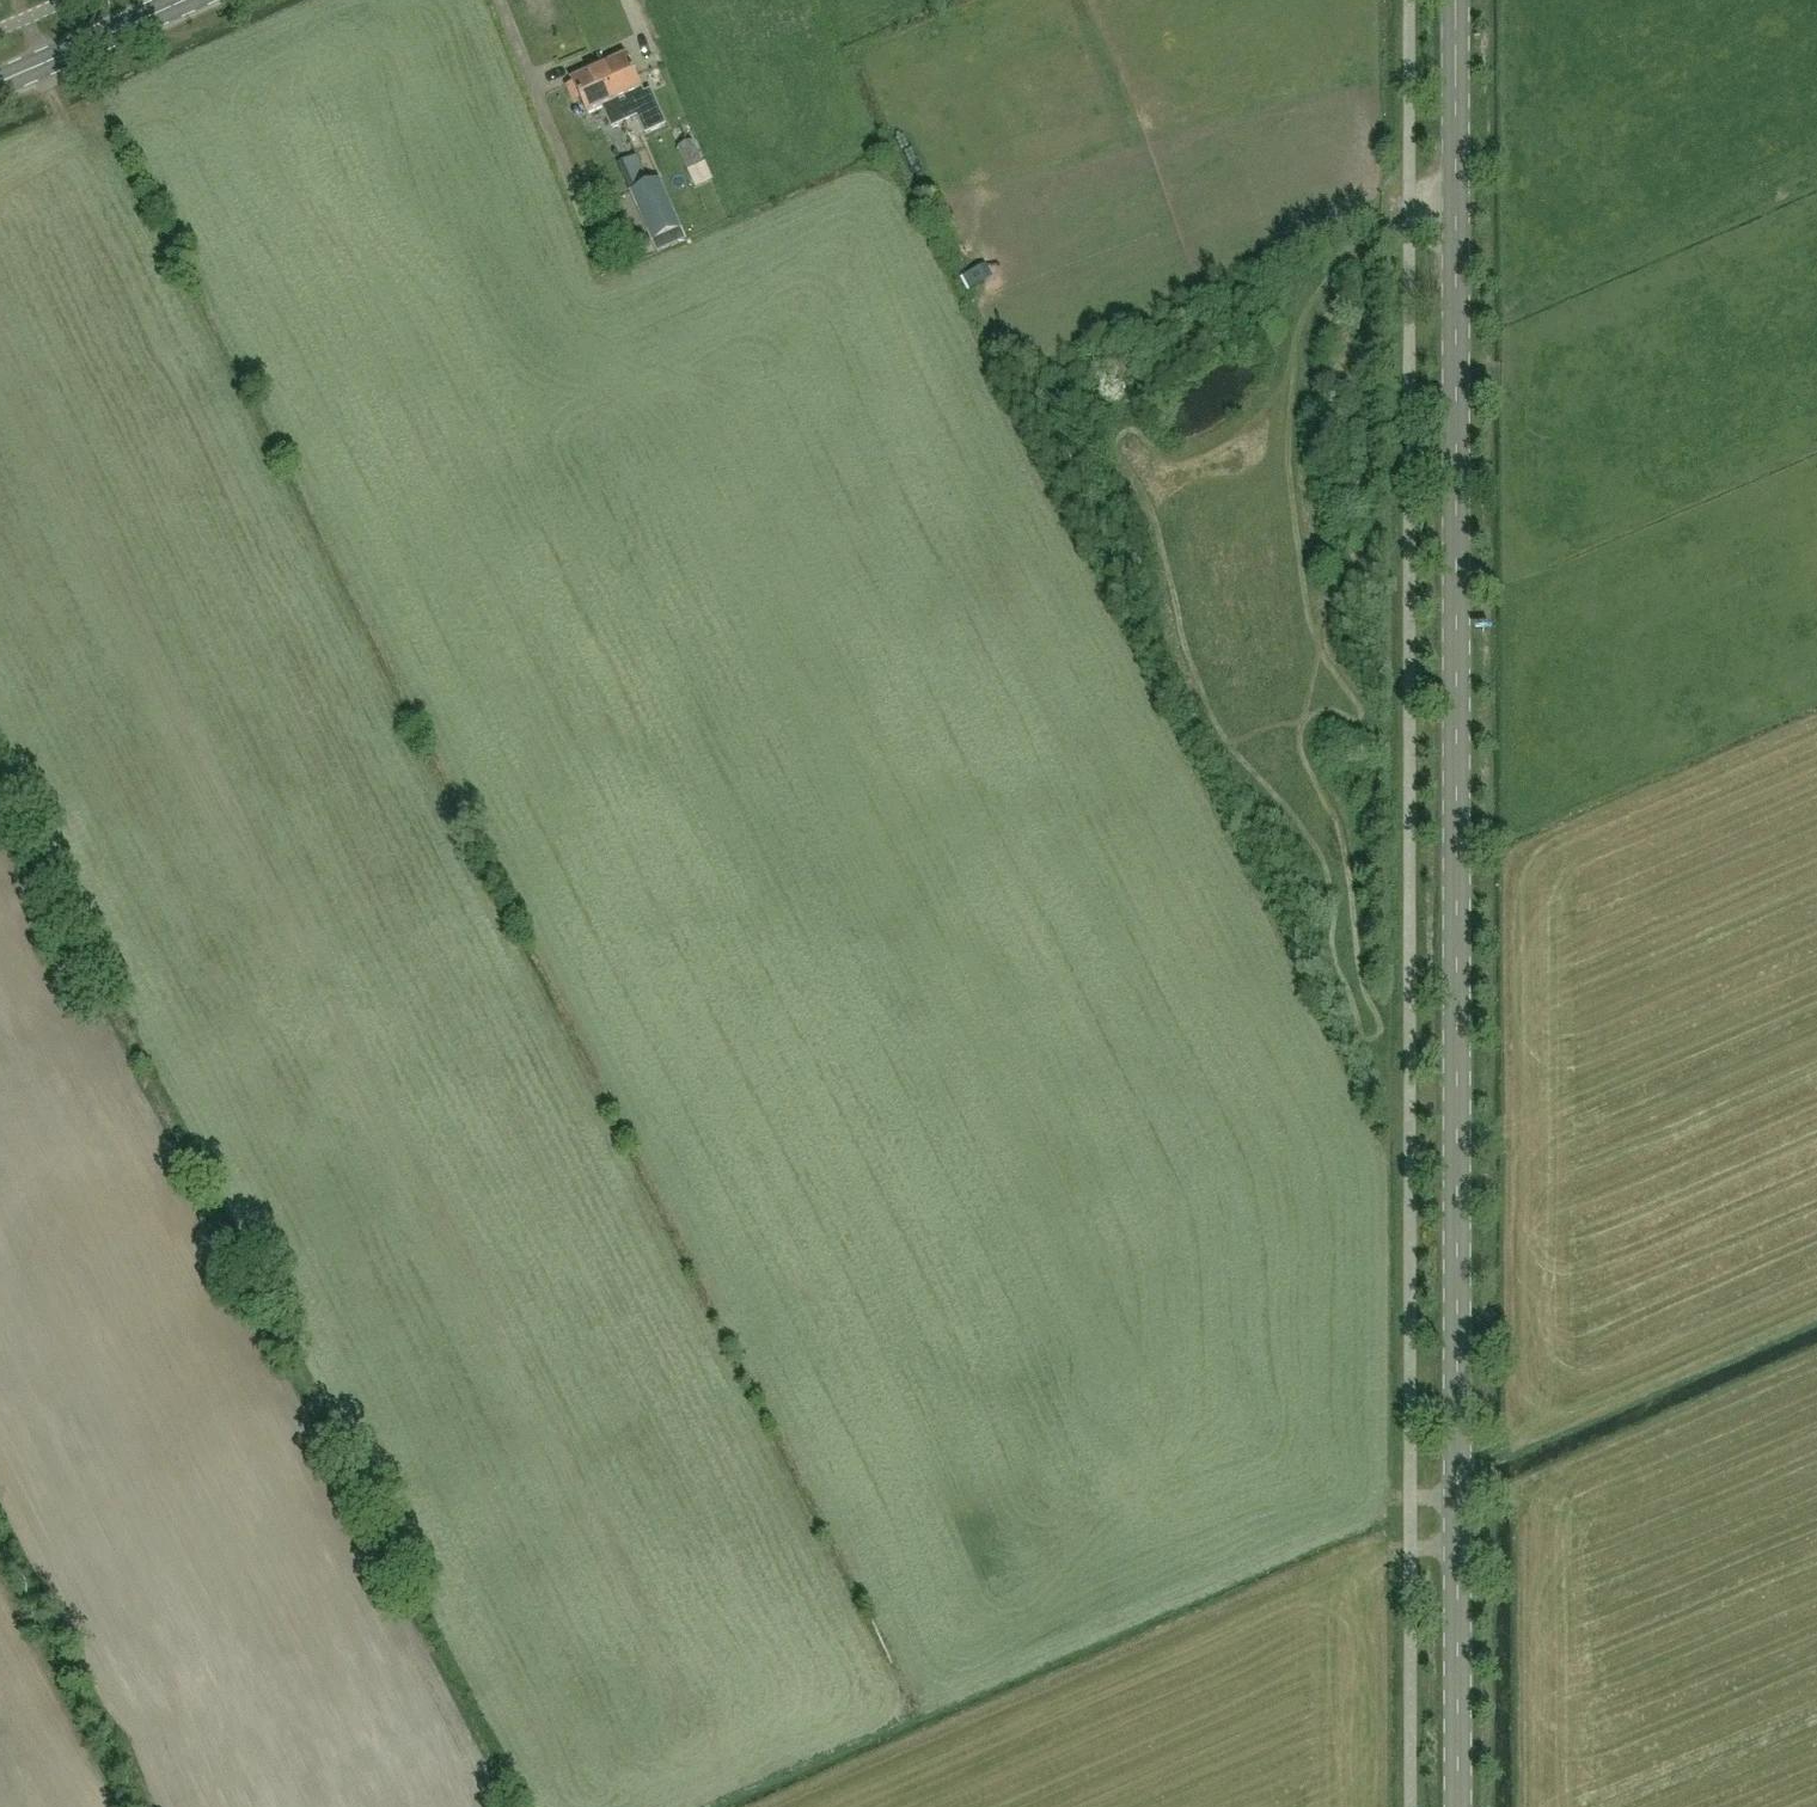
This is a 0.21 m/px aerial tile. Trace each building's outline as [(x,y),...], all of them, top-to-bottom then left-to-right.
[(617,149),(642,138),(641,136),(665,125),(650,92),(644,94),(626,56),(600,68),(621,115),(610,120),(604,123),(617,149)] [(600,68),(572,81),(574,84),(567,87),(575,104),(582,101),(589,117),(602,111),(607,121),(610,120),(621,115),(600,68)] [(708,174),(689,130),(667,140),(687,183),(706,174),(708,174)] [(681,228),(661,180),(631,193),(652,241),(681,228)] [(619,252),(644,242),(621,191),(597,201),(619,252)]
